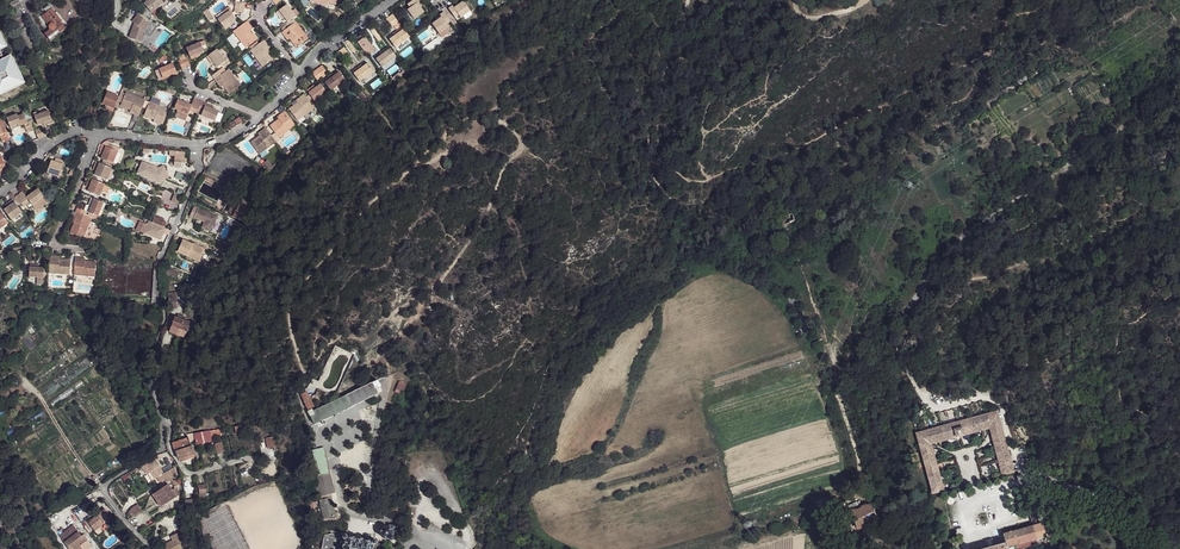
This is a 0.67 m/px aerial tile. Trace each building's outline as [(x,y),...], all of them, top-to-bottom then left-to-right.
[(17,0),(14,0),(10,2),(14,10),(9,12),(17,27),(26,22),(19,8),(21,6),(17,0)] [(144,3),(152,12),(163,2),(161,0),(147,0),(144,3)] [(416,4),(420,2),(418,0),(414,0),(407,4),(410,9),(407,10),(415,21),(424,14),(420,9),(416,4)] [(459,5),(455,8),(452,6),(449,8),(455,18),(459,15),(461,18),(471,11),(464,2),(459,5)] [(42,17),(49,25),(50,24),(53,23),(55,23),(56,25),(61,22),(62,21),(49,5),(44,9),(47,13),(42,17)] [(288,5),(280,11),(286,19),(289,23),(297,17),(293,12),(288,5)] [(415,21),(407,10),(404,13),(412,23),(415,21)] [(471,11),(461,18),(463,20),(472,14),(471,11)] [(206,13),(204,15),(209,22),(213,19),(208,12),(206,13)] [(219,21),(225,29),(232,24),(237,20),(231,12),(229,14),(219,21)] [(444,12),(440,15),(442,17),(437,21),(432,24),(439,33),(448,26),(447,24),(451,21),(444,12)] [(149,22),(138,13),(132,21),(134,23),(136,24),(135,26),(133,25),(129,38),(141,42),(144,35),(142,34),(143,30),(149,22)] [(388,18),(393,25),(400,21),(395,14),(388,18)] [(283,34),(289,42),(291,40),(293,39),(299,47),(309,40),(294,20),(283,29),(285,32),(283,34)] [(61,22),(56,25),(56,26),(56,28),(55,30),(53,30),(51,30),(45,34),(51,41),(66,29),(61,22)] [(149,22),(143,30),(150,36),(156,28),(149,22)] [(247,23),(234,34),(246,50),(257,43),(250,34),(251,33),(253,31),(247,23)] [(441,37),(451,30),(448,26),(439,33),(441,37)] [(404,27),(393,34),(395,36),(406,30),(404,27)] [(410,36),(406,30),(395,36),(390,40),(396,48),(411,37),(410,36)] [(257,43),(258,41),(251,33),(250,34),(257,43)] [(269,51),(271,49),(265,41),(251,52),(264,68),(274,61),(268,52),(269,51)] [(186,49),(190,58),(199,54),(204,52),(201,45),(200,43),(186,49)] [(375,51),(371,45),(363,50),(369,57),(375,51)] [(391,49),(389,47),(379,53),(381,56),(391,49)] [(216,48),(207,55),(213,62),(217,67),(220,64),(225,61),(216,48)] [(351,55),(346,48),(339,53),(345,60),(351,55)] [(397,57),(391,49),(381,56),(376,59),(382,67),(397,57)] [(274,61),(276,60),(269,51),(268,52),(274,61)] [(160,63),(168,59),(166,54),(159,60),(160,63)] [(23,82),(10,56),(0,61),(0,94),(23,82)] [(179,63),(182,71),(191,67),(187,59),(186,59),(180,62),(179,63)] [(353,75),(359,83),(373,72),(367,64),(363,68),(353,75)] [(162,78),(163,81),(169,78),(177,74),(173,65),(160,71),(161,74),(157,76),(159,80),(162,78)] [(363,68),(361,66),(352,73),(353,75),(363,68)] [(316,72),(321,79),(327,74),(322,67),(316,72)] [(223,74),(216,79),(222,87),(224,86),(225,85),(232,93),(242,86),(230,69),(226,72),(223,74)] [(216,79),(223,74),(220,71),(213,76),(216,79)] [(316,72),(312,75),(317,82),(321,79),(316,72)] [(334,77),(325,84),(331,91),(345,81),(339,73),(334,77)] [(325,84),(334,77),(332,75),(324,82),(325,84)] [(177,88),(168,86),(166,91),(175,95),(177,88)] [(309,95),(315,102),(327,93),(320,86),(315,89),(309,95)] [(106,91),(101,103),(105,105),(108,106),(106,109),(112,111),(118,96),(106,91)] [(125,92),(121,103),(131,107),(131,109),(130,112),(138,115),(145,99),(125,92)] [(359,105),(361,107),(369,103),(370,104),(372,103),(363,92),(359,96),(363,101),(359,105)] [(291,113),(299,122),(315,110),(304,96),(297,103),(298,104),(299,106),(291,113)] [(194,109),(193,111),(197,113),(202,102),(194,99),(192,105),(178,100),(176,106),(175,109),(178,110),(176,116),(186,121),(190,110),(191,108),(194,109)] [(150,101),(145,113),(156,117),(155,118),(154,121),(162,125),(169,109),(150,101)] [(202,102),(197,113),(197,114),(215,121),(219,113),(219,112),(213,110),(205,106),(206,104),(202,102)] [(294,107),(290,111),(291,113),(299,106),(298,104),(297,103),(293,105),(294,107)] [(34,113),(38,122),(43,120),(51,116),(48,108),(37,112),(34,113)] [(104,114),(110,117),(112,111),(106,109),(104,114)] [(7,117),(10,125),(20,121),(21,124),(24,122),(28,130),(35,127),(32,119),(27,121),(26,118),(24,112),(17,115),(16,113),(7,117)] [(281,140),(279,138),(296,126),(285,112),(277,117),(279,120),(280,121),(272,128),(276,134),(273,136),(277,141),(278,142),(281,140)] [(280,121),(279,120),(270,127),(272,128),(280,121)] [(2,141),(10,138),(7,130),(3,132),(1,129),(0,125),(0,134),(2,141)] [(47,133),(43,125),(35,128),(39,136),(47,133)] [(253,144),(260,154),(277,141),(273,136),(266,128),(259,133),(261,136),(262,137),(253,144)] [(261,136),(252,143),(253,144),(262,137),(261,136)] [(103,144),(100,150),(104,152),(103,154),(101,158),(113,162),(119,146),(107,141),(106,145),(103,144)] [(186,151),(170,150),(169,154),(175,155),(174,160),(185,162),(186,151)] [(60,176),(64,163),(65,161),(59,158),(58,161),(56,160),(52,159),(47,171),(60,176)] [(0,173),(8,170),(4,159),(0,161),(0,172),(0,173)] [(95,174),(107,178),(112,166),(97,160),(94,166),(98,168),(97,170),(95,174)] [(158,168),(142,161),(137,173),(158,183),(168,177),(163,166),(158,168)] [(268,162),(263,166),(265,168),(270,175),(277,169),(275,166),(272,167),(268,162)] [(187,174),(175,169),(173,174),(185,180),(187,174)] [(75,173),(69,170),(67,174),(71,176),(70,179),(72,180),(75,173)] [(106,182),(91,177),(88,183),(91,184),(90,187),(89,190),(101,195),(103,190),(105,183),(106,182)] [(18,196),(25,206),(29,203),(27,200),(29,199),(31,201),(38,211),(47,203),(43,198),(46,196),(40,188),(28,197),(24,192),(18,196)] [(181,194),(175,191),(172,198),(179,201),(181,194)] [(91,211),(90,212),(91,212),(100,216),(100,215),(105,202),(96,198),(93,206),(91,211)] [(6,209),(13,220),(15,218),(24,212),(13,199),(9,203),(11,205),(8,207),(6,209)] [(193,207),(190,216),(204,222),(207,223),(204,229),(210,231),(216,216),(193,207)] [(9,223),(0,210),(0,230),(9,223)] [(86,215),(78,211),(74,220),(77,221),(78,222),(75,233),(86,237),(93,218),(86,215)] [(793,213),(776,218),(779,226),(795,221),(793,213)] [(157,214),(155,221),(163,224),(165,220),(166,217),(157,214)] [(142,220),(138,229),(157,236),(162,233),(164,228),(166,229),(167,226),(167,225),(163,224),(155,221),(151,219),(149,223),(142,220)] [(166,229),(164,228),(162,233),(157,236),(163,238),(166,229)] [(205,249),(183,239),(177,250),(199,261),(205,249)] [(36,250),(31,257),(35,260),(40,252),(36,250)] [(16,265),(20,257),(15,255),(11,262),(16,265)] [(51,256),(50,274),(70,275),(71,262),(60,262),(60,260),(61,257),(51,256)] [(87,261),(87,258),(77,258),(76,275),(97,276),(98,264),(87,263),(87,261)] [(13,270),(13,271),(19,274),(23,265),(15,266),(13,270)] [(176,278),(179,271),(168,266),(167,268),(164,266),(161,272),(176,278)] [(38,268),(30,268),(30,277),(37,278),(37,282),(47,283),(47,273),(45,273),(45,268),(38,268)] [(177,309),(176,293),(169,293),(169,310),(177,309)] [(170,332),(185,337),(190,322),(174,317),(170,332)] [(394,391),(401,394),(408,380),(401,377),(394,391)] [(315,425),(379,394),(377,389),(381,387),(378,380),(313,411),(312,410),(308,411),(315,425)] [(301,395),(308,410),(314,407),(307,393),(301,395)] [(1003,398),(999,400),(1004,409),(1008,407),(1003,398)] [(990,427),(992,433),(1002,430),(997,412),(987,414),(990,427)] [(933,493),(943,490),(930,444),(990,427),(987,414),(986,414),(917,434),(929,480),(931,485),(933,493)] [(1003,474),(1013,471),(1002,430),(992,433),(1003,474)] [(185,435),(189,441),(195,439),(196,444),(209,442),(208,437),(211,437),(210,435),(209,431),(185,435)] [(268,448),(277,446),(276,437),(266,438),(268,448)] [(176,451),(186,448),(185,441),(173,445),(176,451)] [(217,452),(224,450),(222,442),(215,444),(217,452)] [(179,460),(194,454),(191,446),(186,448),(176,451),(179,460)] [(315,462),(326,459),(324,447),(312,450),(315,462)] [(159,482),(166,478),(164,474),(155,458),(145,463),(155,479),(157,478),(159,482)] [(334,493),(326,459),(315,462),(318,477),(315,478),(320,501),(323,518),(323,519),(336,516),(336,515),(335,515),(331,499),(332,499),(332,497),(331,497),(330,494),(334,493)] [(164,474),(166,478),(168,482),(171,480),(176,477),(179,475),(174,468),(164,474)] [(164,505),(176,497),(169,484),(156,492),(164,505)] [(877,487),(874,488),(876,494),(879,493),(879,494),(886,492),(884,485),(877,486),(877,487)] [(164,505),(156,492),(152,495),(160,507),(164,505)] [(294,496),(293,498),(294,500),(296,501),(298,502),(300,501),(302,499),(302,497),(302,495),(301,495),(299,493),(297,493),(295,494),(294,496)] [(880,520),(870,504),(851,511),(858,529),(880,520)] [(132,517),(142,511),(139,505),(134,508),(130,513),(132,517)] [(95,517),(88,522),(95,531),(104,524),(106,525),(113,519),(105,509),(97,515),(99,517),(96,519),(95,517)] [(8,532),(17,527),(15,523),(14,521),(14,520),(5,526),(8,532)] [(1003,534),(1006,543),(1007,543),(1008,547),(1039,538),(1041,538),(1037,524),(1033,525),(1003,534)] [(388,538),(389,539),(391,540),(392,539),(393,538),(392,536),(393,536),(395,526),(389,525),(388,527),(385,527),(383,527),(381,529),(380,531),(380,534),(381,536),(383,538),(386,538),(388,538)] [(59,537),(69,548),(91,548),(93,548),(84,536),(81,537),(73,526),(59,537)] [(166,548),(182,548),(182,539),(178,532),(172,535),(174,539),(164,544),(166,548)] [(344,538),(343,538),(342,537),(339,538),(332,534),(324,536),(321,548),(342,548),(344,538)] [(374,544),(376,543),(376,542),(376,540),(374,540),(372,540),(372,542),(346,537),(346,535),(344,534),(343,535),(342,536),(342,537),(343,538),(344,538),(342,548),(373,548),(374,544)] [(862,546),(863,548),(868,548),(880,543),(886,540),(883,536),(862,546)] [(986,541),(987,548),(994,546),(992,539),(986,541)]
